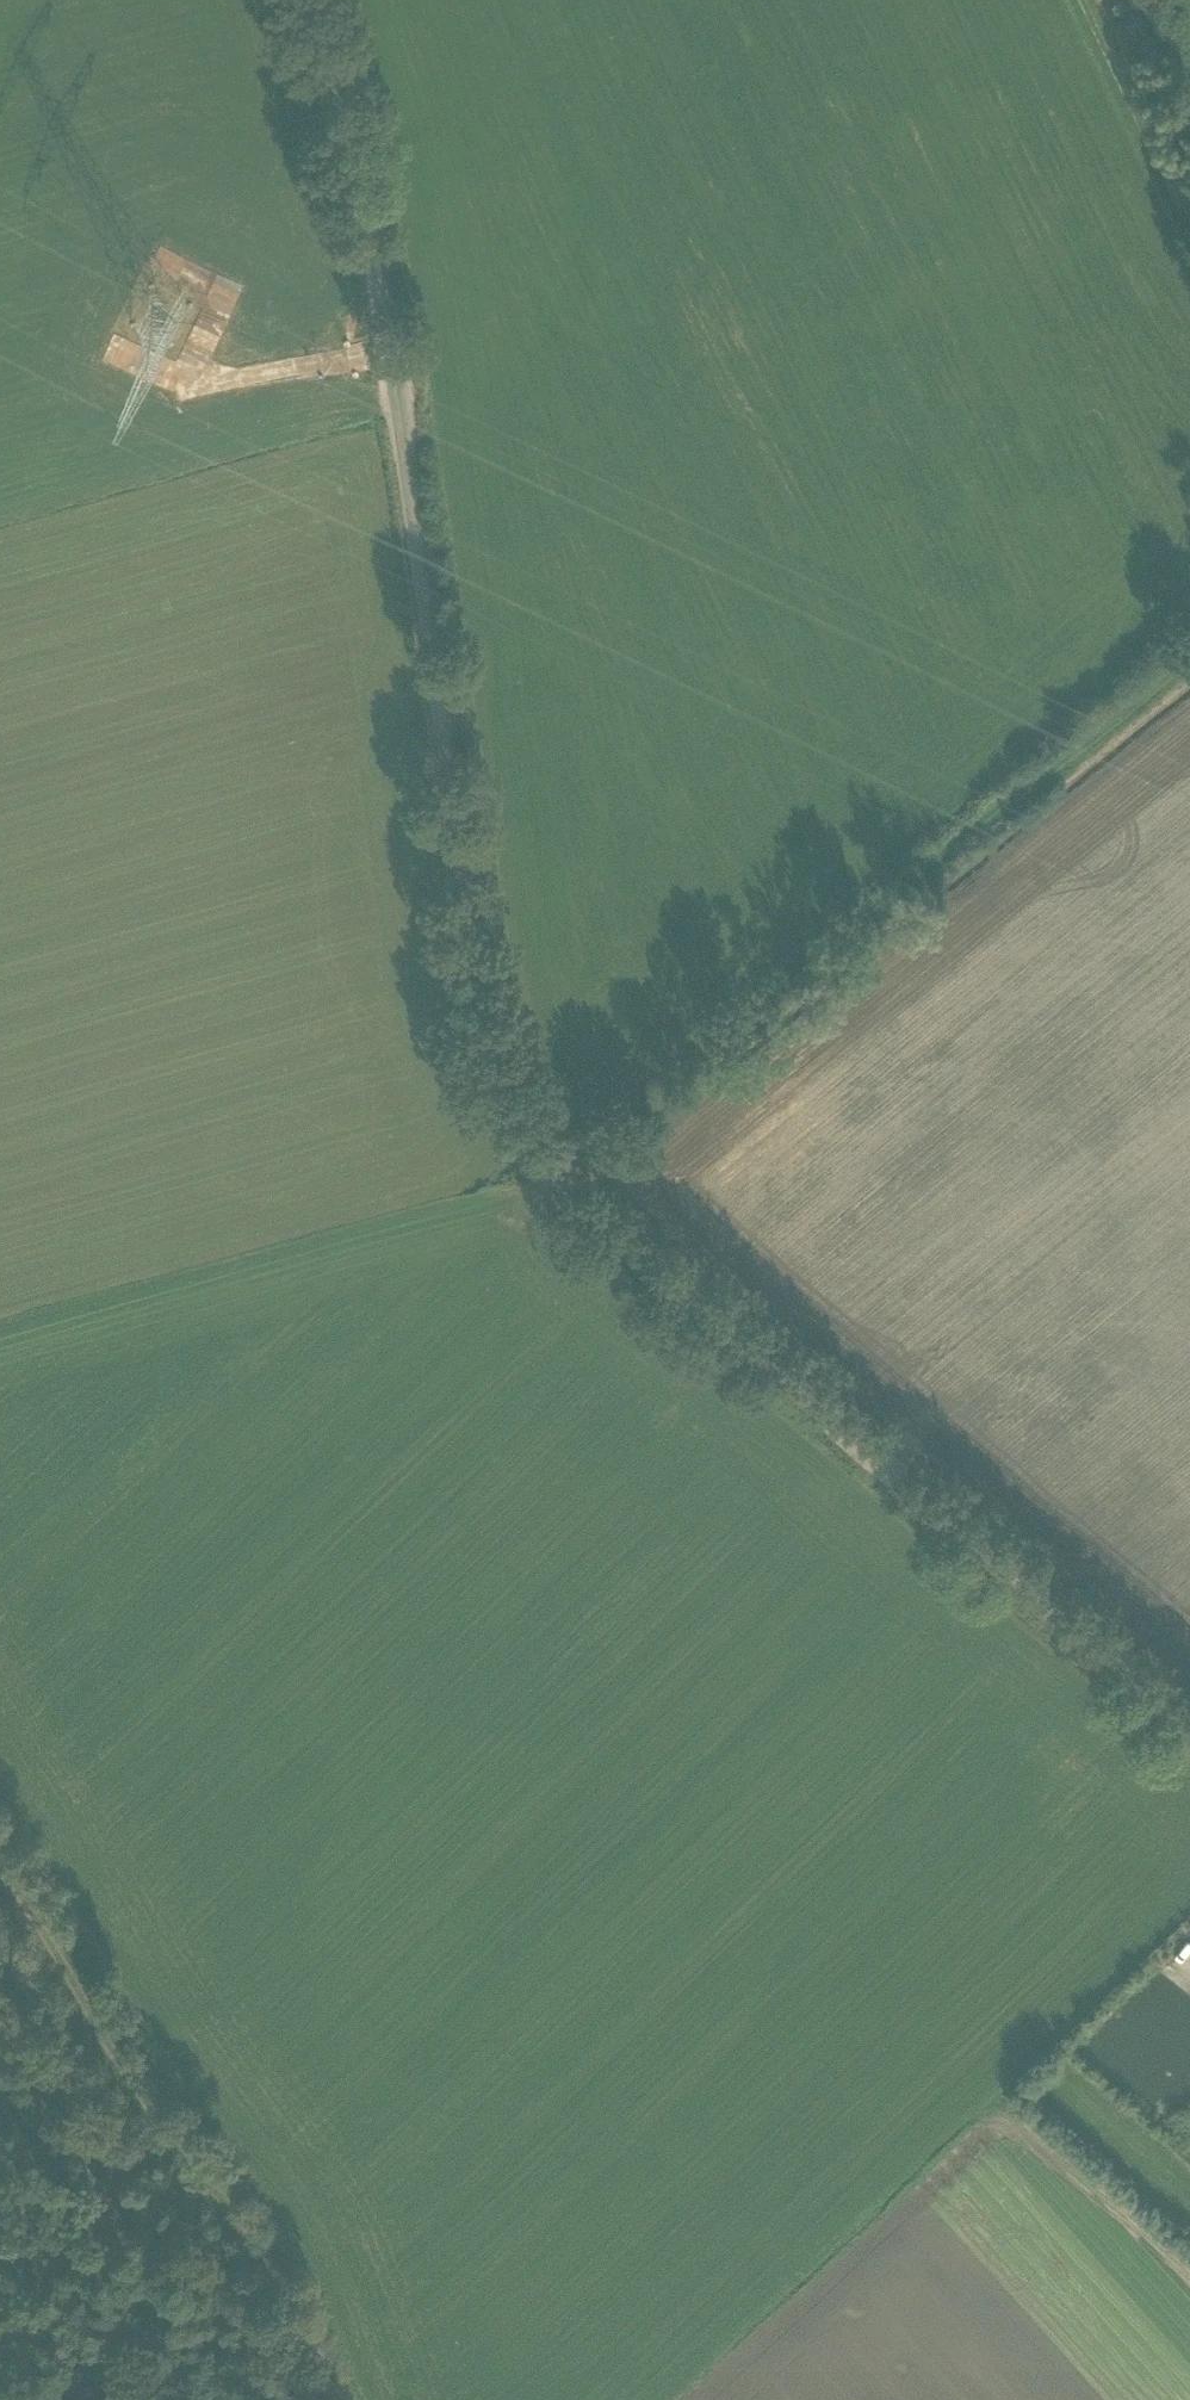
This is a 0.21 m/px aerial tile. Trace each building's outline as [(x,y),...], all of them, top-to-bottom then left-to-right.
[(1172,2133),(1187,2149),(1189,2146),(1189,2134),(1181,2124),(1172,2133)]
